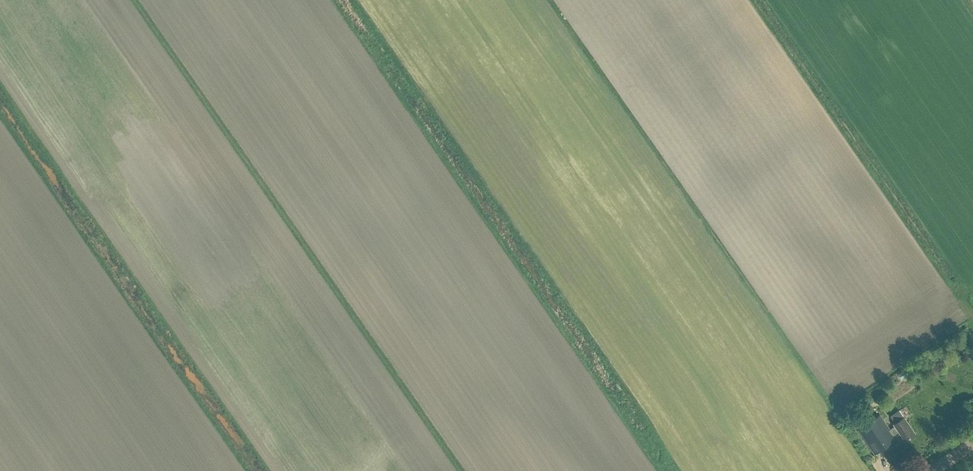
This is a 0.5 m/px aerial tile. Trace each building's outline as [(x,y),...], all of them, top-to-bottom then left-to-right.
[(898,377),(907,372),(905,368),(895,373),(898,377)] [(858,429),(871,448),(875,454),(897,439),(894,434),(899,431),(905,440),(915,433),(904,416),(900,410),(891,415),(896,422),(894,423),(895,425),(890,429),(880,414),(876,417),(858,429)] [(846,417),(852,427),(856,424),(854,419),(857,417),(854,412),(846,417)]
